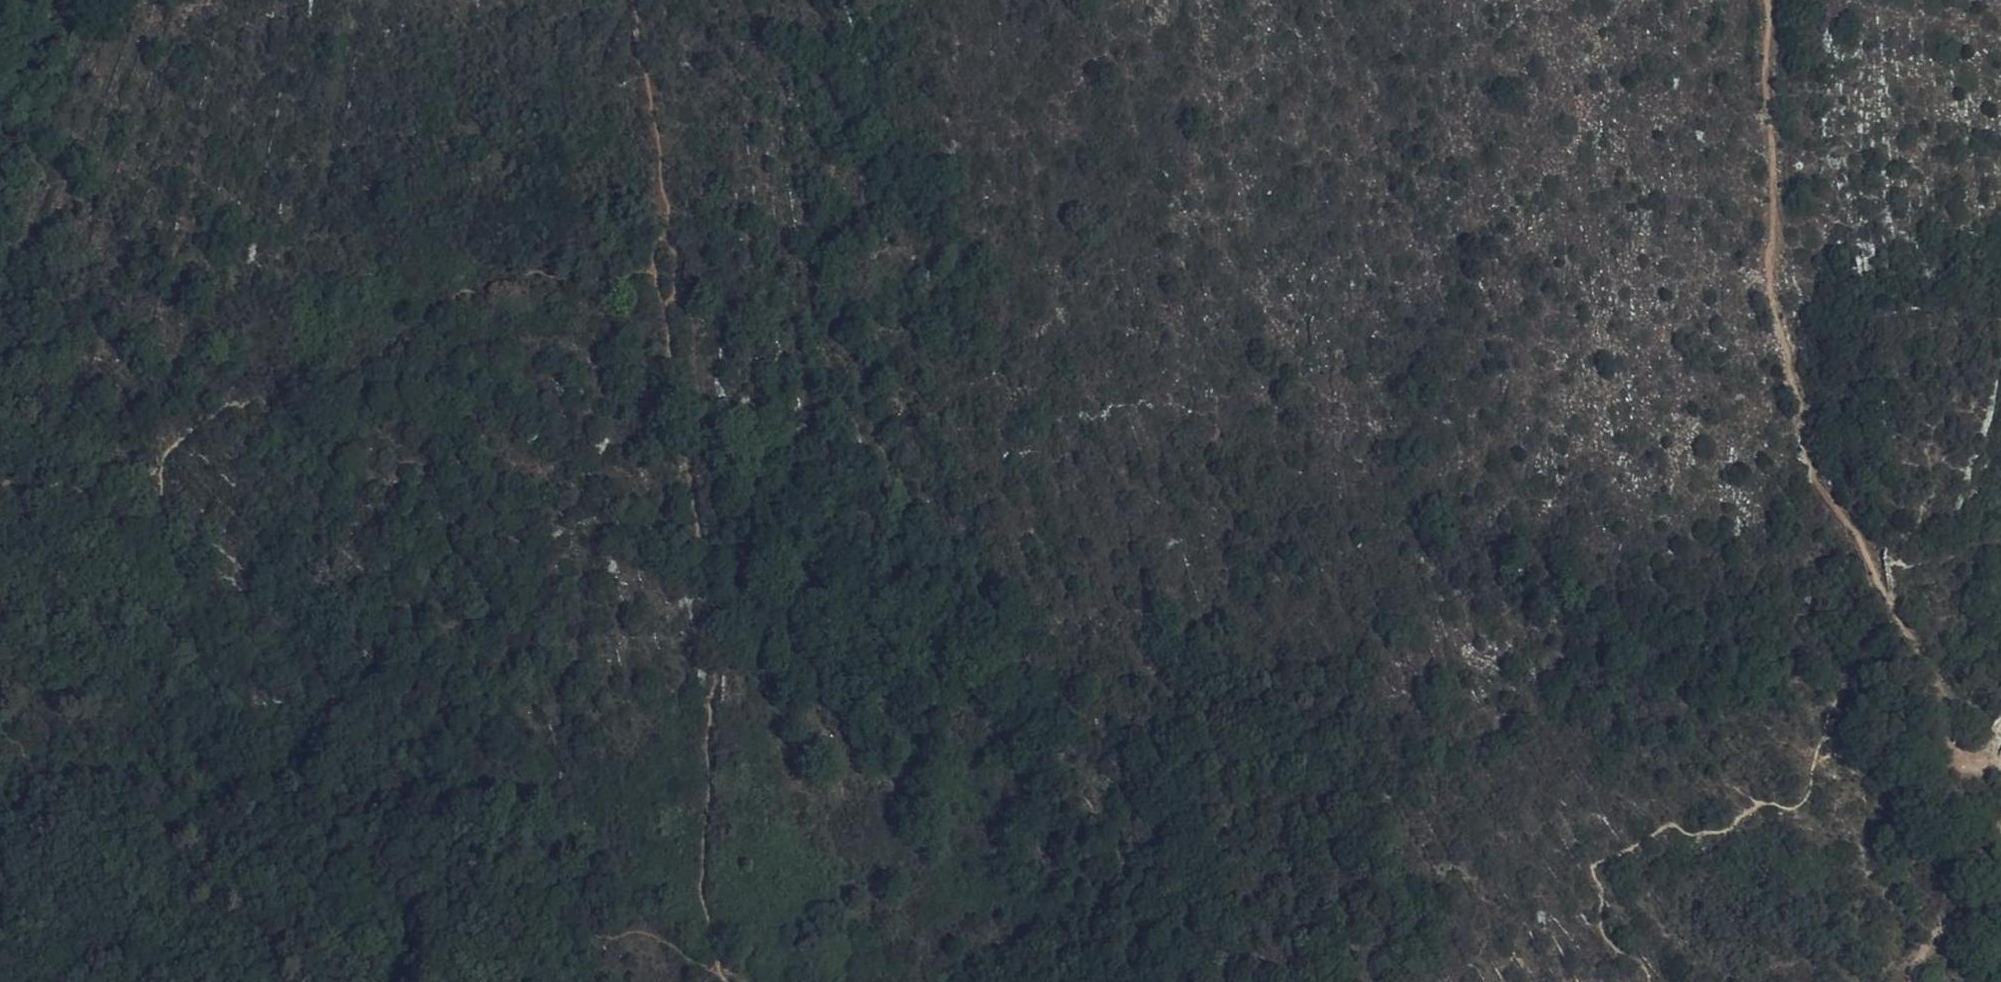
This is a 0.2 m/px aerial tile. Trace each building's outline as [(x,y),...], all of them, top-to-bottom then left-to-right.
[(2000,753),(2000,713),(1985,745),(2000,753)]
